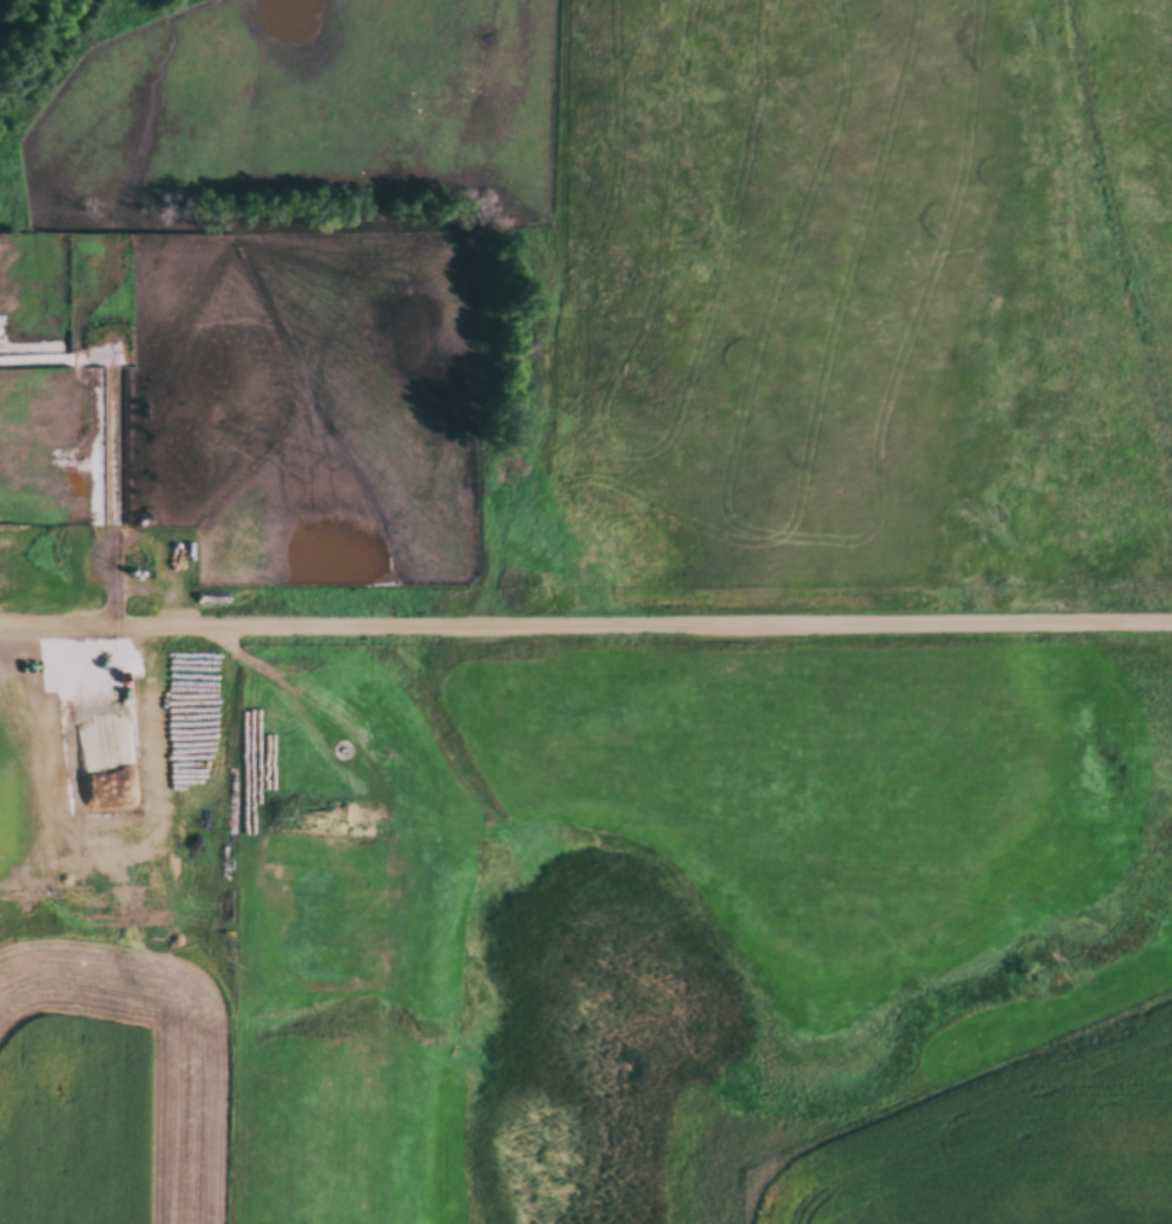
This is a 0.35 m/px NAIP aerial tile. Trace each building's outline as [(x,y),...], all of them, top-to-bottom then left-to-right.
[(195,897),(207,895),(204,876),(192,878),(195,897)]
